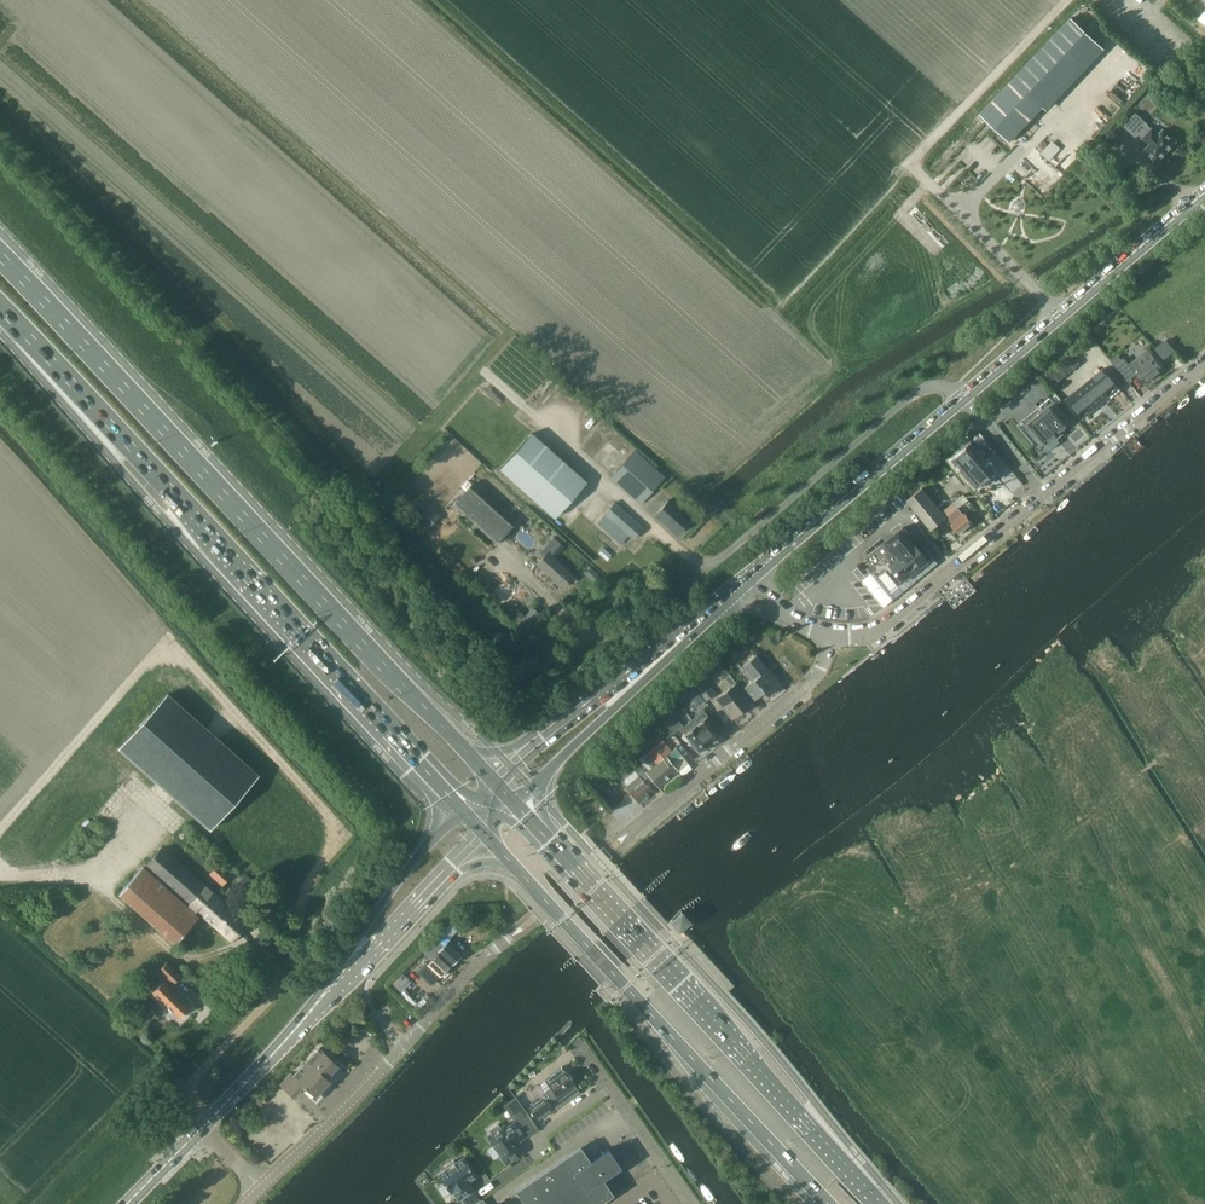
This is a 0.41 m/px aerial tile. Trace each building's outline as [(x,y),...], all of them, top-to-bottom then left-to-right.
[(980,114),(982,115),(1010,142),(1051,98),(1022,70),(982,112),(980,114)] [(1157,163),(1176,142),(1163,129),(1158,134),(1152,129),(1152,128),(1151,129),(1146,125),(1147,124),(1136,114),(1125,126),(1136,136),(1139,133),(1143,137),(1143,138),(1150,144),(1145,150),(1144,149),(1144,150),(1145,151),(1146,151),(1146,155),(1149,158),(1152,158),(1157,162),(1157,163)] [(1049,157),(1060,146),(1055,140),(1043,152),(1049,157)] [(1058,166),(1069,153),(1061,146),(1050,159),(1058,166)] [(1166,341),(1157,349),(1165,357),(1174,349),(1166,341)] [(1141,342),(1132,348),(1137,355),(1145,349),(1141,342)] [(1146,382),(1162,369),(1148,351),(1132,365),(1146,382)] [(1126,360),(1121,365),(1124,369),(1129,364),(1126,360)] [(1103,368),(1065,399),(1082,419),(1119,388),(1103,368)] [(1025,419),(1018,424),(1035,446),(1043,440),(1045,444),(1072,423),(1055,402),(1029,423),(1025,419)] [(531,432),(499,468),(553,517),(586,481),(531,432)] [(978,487),(995,472),(971,444),(954,458),(978,487)] [(665,477),(645,460),(634,450),(610,478),(640,505),(665,477)] [(472,482),(450,506),(494,545),(516,521),(472,482)] [(907,500),(931,530),(947,518),(923,487),(907,500)] [(959,535),(974,523),(966,512),(964,514),(959,507),(968,499),(964,493),(944,509),(949,515),(947,517),(952,523),(951,525),(959,535)] [(669,499),(655,514),(677,534),(690,519),(669,499)] [(634,539),(644,528),(614,502),(604,513),(605,514),(597,524),(621,545),(630,535),(634,539)] [(903,527),(890,538),(867,557),(872,565),(871,566),(878,575),(890,590),(898,584),(903,580),(929,559),(933,556),(913,531),(910,533),(905,528),(903,527)] [(563,588),(574,575),(547,551),(536,564),(563,588)] [(513,613),(525,627),(541,613),(534,605),(524,614),(519,608),(513,613)] [(744,664),(746,666),(738,673),(747,684),(742,688),(753,701),(765,691),(767,695),(781,684),(756,654),(744,664)] [(700,676),(691,683),(705,700),(714,693),(700,676)] [(745,695),(735,684),(730,688),(729,687),(715,699),(731,719),(745,707),(739,699),(745,695)] [(703,701),(691,686),(685,690),(697,705),(703,701)] [(168,693),(119,748),(209,828),(258,774),(168,693)] [(681,725),(668,709),(660,716),(673,732),(681,725)] [(710,743),(722,734),(703,711),(691,720),(710,743)] [(699,752),(710,743),(691,720),(680,729),(699,752)] [(656,764),(651,768),(647,763),(642,768),(646,772),(658,787),(678,771),(674,766),(684,758),(679,751),(674,754),(664,743),(649,754),(656,764)] [(640,802),(645,797),(653,790),(644,779),(630,791),(640,802)] [(231,941),(247,922),(162,848),(145,867),(231,941)] [(219,865),(210,875),(223,886),(231,876),(219,865)] [(681,909),(672,918),(669,920),(679,931),(691,920),(681,909)] [(450,936),(459,927),(452,920),(443,930),(450,936)] [(439,940),(433,946),(442,954),(443,953),(453,964),(462,955),(449,942),(445,946),(439,940)] [(442,954),(433,946),(425,954),(432,961),(428,965),(426,962),(417,971),(431,985),(439,977),(450,967),(440,956),(442,954)] [(173,982),(180,974),(167,962),(160,970),(173,982)] [(392,985),(397,991),(409,980),(403,974),(392,985)] [(162,980),(151,990),(170,1010),(169,1012),(169,1014),(171,1017),(175,1017),(176,1016),(177,1017),(188,1006),(172,990),(167,995),(163,990),(168,986),(162,980)] [(279,1083),(292,1095),(297,1090),(300,1093),(306,1086),(315,1095),(330,1080),(326,1077),(338,1065),(319,1047),(292,1074),(290,1072),(279,1083)] [(544,1097),(544,1096),(529,1107),(538,1120),(579,1090),(573,1082),(574,1081),(572,1079),(573,1077),(570,1072),(567,1072),(566,1070),(565,1071),(561,1065),(546,1076),(550,1081),(548,1083),(550,1085),(544,1090),(548,1095),(544,1097)] [(505,1103),(516,1119),(517,1121),(528,1114),(516,1096),(505,1103)] [(507,1162),(522,1152),(517,1146),(519,1139),(524,1135),(515,1122),(506,1128),(504,1126),(501,1128),(500,1127),(498,1124),(490,1130),(491,1133),(493,1134),(489,1137),(493,1143),(501,1154),(507,1162)] [(524,1200),(526,1203),(598,1203),(614,1193),(603,1178),(621,1166),(615,1156),(608,1147),(590,1159),(580,1144),(516,1189),(524,1200)] [(452,1191),(454,1190),(459,1198),(475,1188),(470,1181),(477,1177),(464,1158),(455,1164),(454,1162),(447,1167),(448,1169),(441,1174),(452,1191)]
